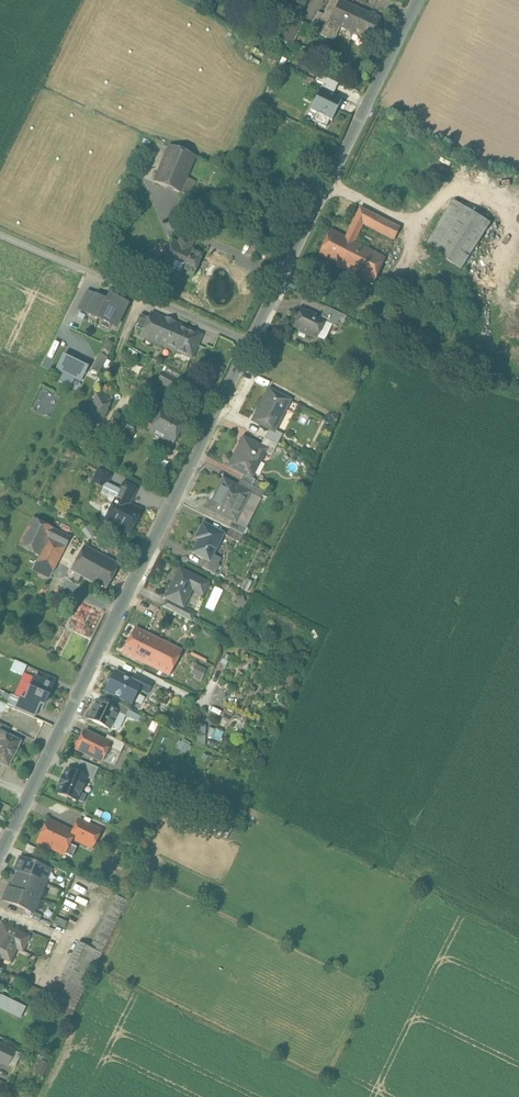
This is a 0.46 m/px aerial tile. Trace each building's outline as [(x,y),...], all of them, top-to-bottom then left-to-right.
[(325,11),(333,15),(339,1),(337,0),(330,0),(325,11)] [(370,15),(339,1),(333,15),(329,23),(339,28),(338,31),(333,43),(329,50),(343,56),(355,31),(361,34),(359,37),(370,43),(381,20),(374,17),(375,14),(371,12),(370,15)] [(321,21),(320,22),(338,31),(339,28),(329,23),(333,15),(325,11),(321,21)] [(303,25),(288,18),(277,39),(291,47),(303,25)] [(338,31),(320,22),(321,21),(316,18),(309,32),(333,43),(338,31)] [(342,100),(320,90),(310,111),(331,121),(342,100)] [(196,157),(169,146),(154,182),(181,193),(187,178),(196,157)] [(195,182),(187,178),(181,193),(189,197),(195,182)] [(491,224),(454,200),(425,247),(458,268),(462,270),(491,224)] [(400,228),(360,208),(345,238),(351,241),(354,242),(363,225),(394,240),(400,228)] [(345,238),(330,230),(318,257),(338,267),(351,241),(345,238)] [(203,253),(175,241),(165,265),(193,277),(203,253)] [(354,242),(351,241),(338,267),(373,285),(385,258),(354,242)] [(518,270),(518,250),(510,267),(518,271),(518,270)] [(458,268),(446,260),(436,275),(449,283),(458,268)] [(500,282),(508,287),(513,278),(506,273),(500,282)] [(449,283),(436,275),(432,281),(445,289),(449,283)] [(495,288),(488,300),(497,305),(504,294),(495,288)] [(87,291),(77,310),(87,315),(87,314),(96,296),(96,295),(87,291)] [(107,302),(96,296),(87,314),(115,328),(127,304),(116,299),(115,299),(110,296),(107,302)] [(342,314),(326,307),(320,319),(324,321),(324,322),(336,327),(342,314)] [(320,319),(302,310),(294,327),(300,330),(299,332),(307,335),(308,333),(316,338),(324,322),(324,321),(320,319)] [(161,322),(149,318),(144,330),(155,335),(161,322)] [(168,329),(163,326),(164,324),(161,322),(155,335),(144,330),(141,337),(192,359),(202,335),(173,323),(171,329),(170,329),(168,329)] [(113,344),(107,341),(103,349),(109,352),(113,344)] [(61,355),(52,378),(79,388),(88,365),(61,355)] [(97,359),(92,370),(99,373),(104,363),(97,359)] [(193,390),(163,373),(158,383),(188,399),(193,390)] [(289,400),(268,390),(252,421),(268,429),(273,431),(273,430),(289,400)] [(98,393),(84,420),(88,421),(85,427),(96,433),(112,400),(98,393)] [(171,409),(159,403),(153,413),(159,416),(149,433),(162,440),(162,442),(172,447),(176,439),(175,439),(186,419),(170,411),(171,409)] [(136,425),(126,420),(125,421),(119,418),(116,425),(121,428),(121,430),(130,435),(136,425)] [(282,435),(273,430),(273,431),(268,429),(263,439),(277,446),(282,435)] [(260,445),(244,437),(229,467),(243,475),(250,479),(251,478),(264,452),(266,448),(260,445)] [(277,446),(263,439),(260,445),(266,448),(264,452),(271,456),(277,446)] [(110,477),(98,471),(92,483),(103,489),(104,489),(106,484),(110,477)] [(250,479),(243,475),(240,481),(252,487),(255,480),(251,478),(250,479)] [(236,488),(222,481),(215,496),(218,497),(211,512),(232,522),(236,524),(237,523),(250,495),(236,488)] [(240,481),(236,488),(250,495),(260,500),(264,493),(252,487),(240,481)] [(120,491),(106,484),(104,489),(103,489),(101,494),(108,497),(108,496),(115,500),(104,521),(130,534),(141,512),(126,504),(130,497),(120,492),(120,491)] [(135,490),(124,484),(120,491),(120,492),(130,497),(132,497),(135,490)] [(53,529),(33,518),(19,547),(39,557),(48,539),(53,529)] [(236,524),(232,522),(229,528),(230,529),(242,535),(246,527),(237,523),(236,524)] [(224,534),(203,523),(198,533),(201,534),(192,553),(207,560),(209,562),(210,561),(218,566),(221,560),(213,556),(224,534)] [(71,537),(53,529),(48,539),(65,548),(71,537)] [(242,535),(230,529),(226,536),(240,543),(244,536),(242,535)] [(65,548),(48,539),(39,557),(36,563),(54,572),(65,548)] [(85,546),(71,571),(85,578),(98,553),(85,546)] [(120,565),(98,553),(85,578),(106,590),(120,565)] [(218,566),(210,561),(209,562),(207,560),(203,568),(215,574),(219,566),(218,566)] [(54,572),(36,563),(33,569),(50,578),(54,572)] [(208,586),(180,571),(165,599),(167,600),(183,608),(192,590),(202,595),(208,586)] [(183,608),(167,600),(163,607),(179,615),(183,608)] [(193,613),(183,608),(179,615),(189,621),(193,613)] [(156,639),(135,628),(122,653),(144,664),(156,639)] [(156,639),(144,664),(169,676),(182,651),(156,639)] [(15,659),(11,669),(23,674),(27,665),(15,659)] [(132,681),(114,673),(113,676),(109,676),(107,680),(109,683),(106,690),(132,703),(135,696),(135,693),(137,688),(139,685),(132,681)] [(152,684),(135,675),(132,681),(139,685),(137,688),(148,693),(152,684)] [(31,687),(29,693),(28,692),(24,701),(39,707),(40,703),(44,705),(53,685),(43,680),(43,681),(34,678),(30,687),(31,687)] [(129,709),(111,701),(108,708),(118,712),(118,713),(126,717),(129,709)] [(108,708),(96,702),(88,719),(110,729),(118,713),(118,712),(108,708)] [(5,705),(2,713),(13,717),(16,709),(5,705)] [(0,724),(0,731),(7,734),(10,729),(0,724)] [(220,741),(224,732),(211,727),(208,736),(220,741)] [(9,767),(21,741),(7,734),(0,731),(0,763),(9,767)] [(104,741),(84,731),(80,741),(77,742),(76,745),(77,747),(76,749),(101,762),(108,747),(110,744),(104,741)] [(125,744),(107,735),(104,741),(110,744),(108,747),(120,753),(125,744)] [(183,740),(177,747),(186,754),(192,746),(183,740)] [(66,768),(56,793),(78,802),(87,779),(93,781),(98,769),(80,761),(75,772),(66,768)] [(73,832),(48,820),(38,842),(48,847),(48,848),(53,851),(53,850),(64,855),(71,839),(74,833),(73,832)] [(94,827),(79,820),(73,832),(74,833),(71,839),(84,845),(85,845),(94,827)] [(94,827),(85,845),(91,849),(100,830),(94,827)] [(37,857),(24,852),(22,858),(34,863),(37,857)] [(22,858),(21,858),(15,871),(18,873),(19,872),(44,883),(49,870),(34,863),(22,858)] [(44,883),(19,872),(18,873),(12,889),(37,899),(44,883)] [(37,899),(12,889),(9,887),(4,901),(25,909),(32,912),(37,899)] [(127,901),(116,895),(113,901),(125,907),(127,901)] [(125,907),(113,901),(110,907),(122,913),(125,907)] [(122,913),(110,907),(107,913),(119,919),(122,913)] [(42,916),(32,912),(25,909),(23,916),(39,922),(42,916)] [(119,919),(107,913),(104,919),(116,924),(119,919)] [(67,922),(55,917),(53,923),(65,928),(67,922)] [(116,924),(104,919),(101,925),(113,930),(116,924)] [(2,923),(0,928),(0,942),(16,949),(17,949),(21,951),(22,951),(23,951),(23,950),(30,937),(2,923)] [(113,930),(101,925),(98,930),(110,936),(113,930)] [(110,936),(98,930),(96,936),(107,942),(110,936)] [(107,942),(96,936),(93,942),(104,948),(107,942)] [(3,956),(11,959),(16,949),(0,942),(0,963),(3,956)] [(104,948),(93,942),(90,948),(101,954),(104,948)] [(90,948),(78,943),(68,965),(91,976),(102,954),(101,954),(90,948)] [(91,976),(68,965),(51,1001),(58,1004),(74,1012),(91,976)] [(25,984),(20,996),(26,999),(31,987),(25,984)] [(31,987),(26,999),(32,1001),(37,989),(31,987)] [(37,989),(32,1001),(38,1004),(39,1004),(43,991),(37,989)] [(43,991),(39,1004),(44,1006),(49,994),(44,991),(43,991)] [(1,997),(0,999),(0,1009),(20,1018),(25,1008),(1,997)] [(74,1012),(58,1004),(55,1011),(71,1017),(74,1012)] [(0,1045),(0,1062),(8,1066),(14,1051),(0,1045)] [(36,1072),(43,1076),(49,1063),(41,1060),(36,1072)]
